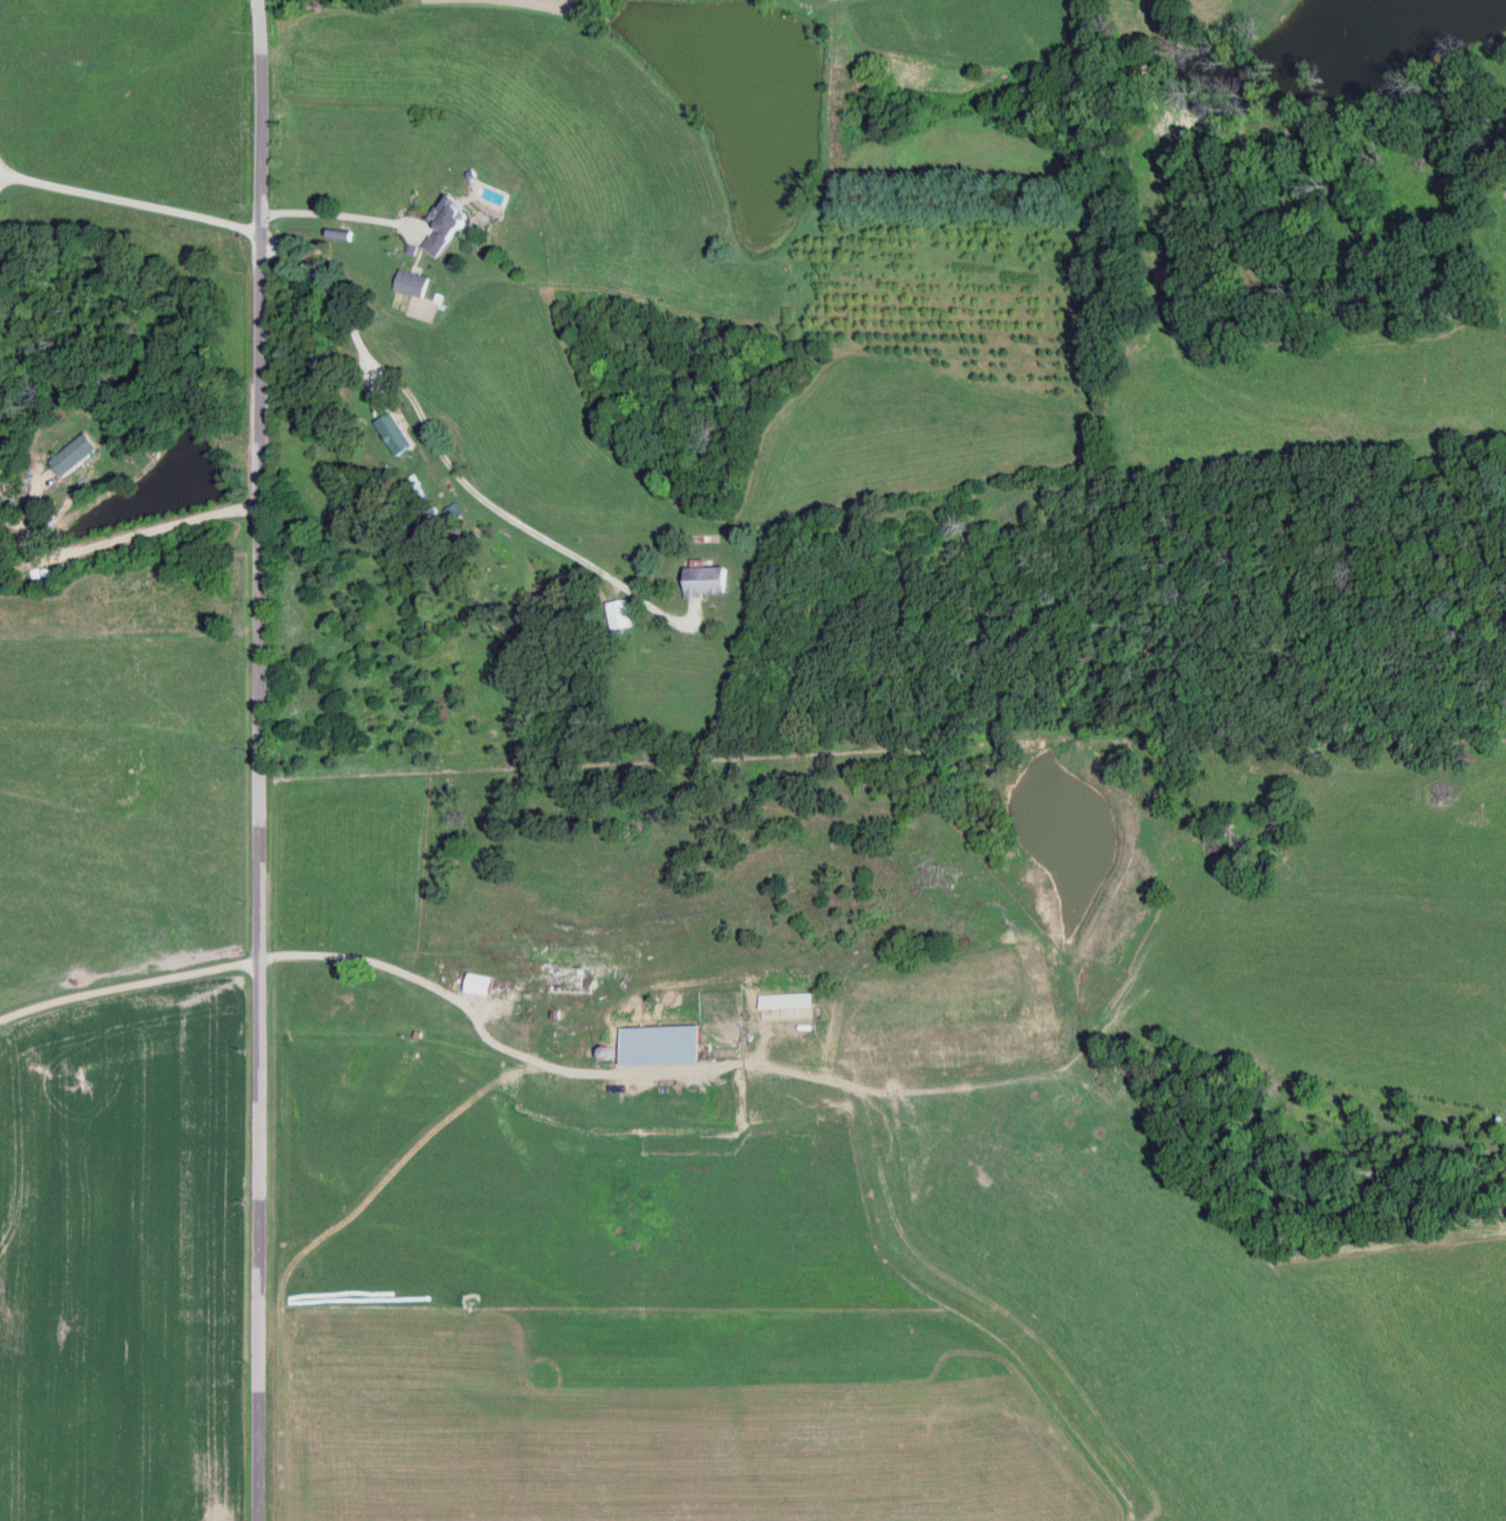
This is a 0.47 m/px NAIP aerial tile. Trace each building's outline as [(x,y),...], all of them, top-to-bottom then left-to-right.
[(438,260),(467,217),(453,206),(448,213),(442,209),(434,222),(440,226),(423,250),(438,260)] [(423,301),(430,281),(403,271),(395,291),(423,301)] [(399,459),(414,449),(391,415),(375,425),(399,459)] [(97,450),(83,435),(51,466),(65,481),(97,450)] [(445,513),(452,523),(462,516),(454,506),(445,513)] [(688,570),(688,599),(727,599),(727,570),(688,570)] [(609,605),(613,632),(633,629),(629,602),(609,605)] [(591,970),(552,970),(552,994),(591,994),(591,970)] [(489,977),(467,977),(467,996),(489,996),(489,977)] [(741,987),(741,1023),(758,1023),(758,987),(741,987)] [(700,1028),(621,1029),(621,1066),(700,1066),(700,1028)]
